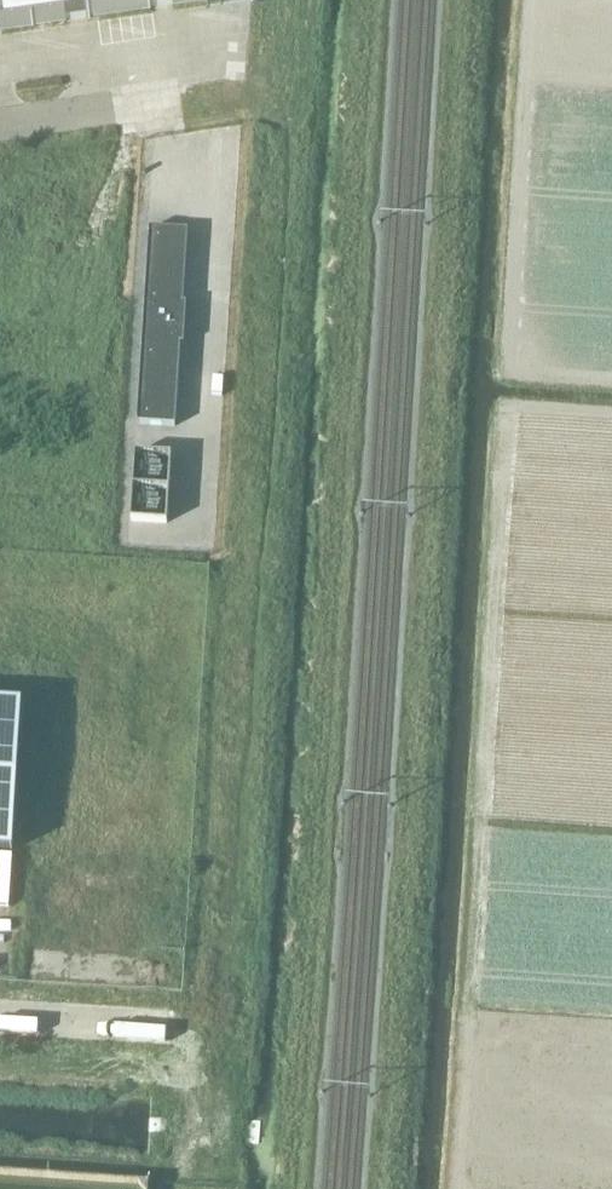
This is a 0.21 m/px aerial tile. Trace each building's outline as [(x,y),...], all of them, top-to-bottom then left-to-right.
[(217,2),(217,0),(0,0),(0,33),(217,2)] [(150,229),(137,424),(175,426),(180,345),(184,345),(187,305),(183,304),(188,231),(150,229)] [(172,456),(135,453),(131,521),(168,524),(172,456)] [(15,857),(23,708),(0,707),(0,856),(15,857)]
